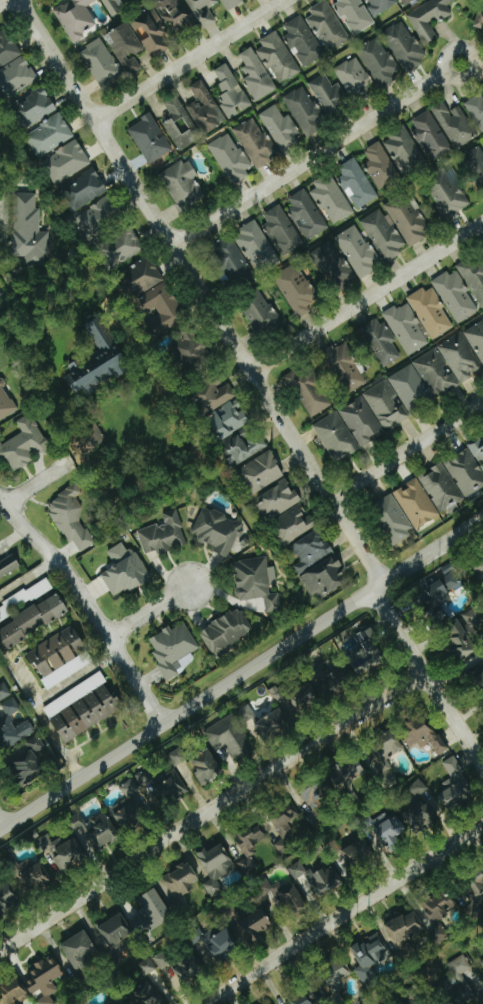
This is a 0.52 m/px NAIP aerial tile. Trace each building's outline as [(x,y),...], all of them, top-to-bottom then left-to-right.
[(96,26),(85,6),(95,0),(68,0),(51,10),(70,41),(96,26)] [(124,8),(120,0),(100,0),(109,16),(124,8)] [(172,31),(188,26),(180,0),(157,0),(154,1),(161,23),(169,21),(172,31)] [(202,29),(216,21),(208,7),(217,3),(215,0),(186,0),(202,29)] [(242,0),(219,0),(225,11),(243,2),(242,0)] [(325,53),(347,43),(326,0),(325,0),(307,8),(310,15),(308,17),(325,53)] [(423,45),(436,37),(427,22),(435,17),(437,22),(451,14),(446,5),(454,0),(429,0),(405,14),(423,45)] [(473,24),(482,28),(482,7),(480,6),(473,24)] [(129,20),(140,40),(150,58),(168,48),(161,36),(166,34),(152,8),(129,20)] [(282,25),(287,33),(281,36),(289,50),(292,49),(302,67),(323,55),(300,15),(282,25)] [(400,71),(423,61),(404,20),(381,31),(400,71)] [(140,69),(132,55),(142,49),(127,21),(103,34),(126,76),(140,69)] [(20,56),(6,29),(0,33),(0,67),(20,56)] [(261,46),(255,50),(276,85),(299,71),(274,30),(257,40),(261,46)] [(356,48),(376,89),(396,80),(392,73),(396,71),(378,36),(356,48)] [(79,49),(100,87),(121,75),(101,37),(79,49)] [(237,54),(244,66),(241,68),(246,76),(241,79),(251,97),(272,84),(250,46),(237,54)] [(25,56),(0,68),(0,99),(1,100),(38,81),(25,56)] [(368,91),(365,85),(369,83),(356,56),(332,68),(349,101),(368,91)] [(212,69),(223,94),(216,98),(225,119),(248,108),(228,62),(212,69)] [(306,82),(324,116),(347,104),(336,83),(330,86),(323,73),(306,82)] [(188,86),(196,100),(185,107),(200,135),(224,121),(200,79),(188,86)] [(56,110),(44,87),(15,103),(27,126),(56,110)] [(298,130),(320,120),(305,87),(282,97),(298,130)] [(463,107),(481,133),(482,132),(482,93),(463,107)] [(162,104),(167,113),(160,117),(176,151),(198,140),(176,97),(162,104)] [(447,110),(441,100),(428,108),(454,150),(476,136),(457,105),(447,110)] [(300,139),(285,115),(282,117),(275,106),(258,116),(280,152),(300,139)] [(410,119),(415,128),(410,131),(417,144),(420,143),(429,161),(449,150),(429,110),(410,119)] [(73,136),(59,113),(24,134),(39,157),(73,136)] [(169,152),(151,114),(127,126),(145,164),(169,152)] [(255,169),(276,156),(253,116),(231,129),(255,169)] [(400,175),(424,164),(405,127),(382,138),(400,175)] [(230,132),(207,142),(226,184),(249,174),(230,132)] [(54,186),(90,163),(75,139),(39,162),(54,186)] [(366,161),(363,163),(375,190),(397,180),(380,141),(361,149),(366,161)] [(460,155),(480,199),(482,198),(482,145),(460,155)] [(157,175),(179,212),(207,195),(185,158),(157,175)] [(355,210),(376,197),(354,160),(333,173),(355,210)] [(59,187),(73,211),(107,191),(93,167),(59,187)] [(352,212),(327,172),(311,182),(315,188),(309,192),(331,226),(352,212)] [(455,184),(451,187),(443,176),(424,190),(446,221),(469,204),(455,184)] [(327,226),(302,188),(282,202),(307,240),(327,226)] [(384,206),(405,246),(430,233),(409,192),(384,206)] [(35,193),(13,193),(13,256),(24,256),(24,263),(47,263),(47,232),(39,232),(39,207),(35,207),(35,193)] [(75,214),(85,237),(121,220),(110,197),(75,214)] [(302,243),(278,204),(261,214),(266,222),(262,225),(269,237),(270,236),(282,255),(302,243)] [(358,220),(381,263),(406,250),(387,215),(383,217),(378,209),(358,220)] [(254,271),(276,259),(255,220),(233,232),(254,271)] [(356,278),(379,265),(355,224),(333,237),(356,278)] [(108,267),(143,252),(133,230),(99,244),(108,267)] [(233,280),(250,270),(228,233),(210,244),(233,280)] [(329,288),(350,276),(329,240),(308,253),(329,288)] [(163,280),(148,255),(125,268),(131,277),(122,282),(126,290),(132,287),(137,295),(163,280)] [(482,307),(482,264),(478,255),(456,267),(479,309),(482,307)] [(309,311),(306,306),(317,300),(299,266),(274,280),(295,318),(309,311)] [(430,282),(454,324),(477,311),(453,269),(430,282)] [(156,335),(186,319),(165,281),(137,296),(148,315),(146,316),(156,335)] [(406,298),(429,340),(452,327),(429,285),(406,298)] [(262,291),(239,304),(257,337),(280,324),(262,291)] [(87,322),(96,352),(113,347),(104,316),(87,322)] [(380,368),(401,357),(383,325),(379,327),(374,318),(358,327),(380,368)] [(461,331),(482,366),(482,365),(482,319),(461,331)] [(208,354),(192,326),(180,333),(184,340),(175,346),(187,366),(208,354)] [(435,345),(457,384),(480,370),(459,332),(435,345)] [(367,383),(345,340),(323,351),(345,394),(367,383)] [(72,394),(82,391),(85,396),(111,378),(119,376),(129,370),(124,353),(119,345),(115,346),(87,364),(79,366),(76,361),(67,364),(70,373),(62,377),(72,394)] [(386,376),(408,414),(422,406),(418,399),(430,392),(433,398),(456,385),(435,348),(386,376)] [(284,377),(308,418),(331,405),(306,363),(284,377)] [(16,410),(2,387),(5,385),(0,377),(0,419),(16,410)] [(361,393),(385,431),(408,417),(385,379),(361,393)] [(206,414),(235,395),(227,383),(217,390),(213,382),(194,395),(206,414)] [(357,447),(382,435),(364,396),(339,408),(357,447)] [(250,422),(236,398),(207,415),(221,439),(250,422)] [(331,462),(356,450),(338,411),(312,424),(331,462)] [(12,472),(35,460),(33,458),(49,449),(29,413),(14,421),(21,433),(0,444),(0,451),(12,472)] [(89,462),(85,455),(106,443),(96,425),(67,441),(73,452),(70,454),(78,469),(89,462)] [(266,444),(257,433),(245,443),(238,434),(217,450),(232,470),(266,444)] [(467,445),(478,464),(482,472),(482,436),(467,445)] [(467,448),(443,462),(465,498),(482,487),(482,475),(467,448)] [(284,474),(268,450),(238,469),(253,494),(284,474)] [(438,513),(463,498),(441,461),(428,469),(429,471),(418,478),(438,513)] [(394,491),(412,529),(437,518),(418,477),(401,484),(402,487),(394,491)] [(254,498),(266,520),(299,501),(287,479),(254,498)] [(94,544),(79,518),(85,515),(75,497),(82,493),(77,484),(44,503),(66,543),(72,540),(79,552),(94,544)] [(372,504),(394,542),(413,531),(391,493),(372,504)] [(285,545),(316,525),(309,513),(306,515),(299,503),(270,522),(285,545)] [(190,533),(197,536),(196,540),(213,546),(211,551),(228,558),(242,523),(201,506),(190,533)] [(136,531),(143,554),(155,551),(156,554),(186,545),(175,509),(161,513),(163,522),(136,531)] [(333,555),(320,529),(291,544),(300,561),(291,566),(295,574),(333,555)] [(106,551),(114,566),(100,574),(114,598),(148,579),(126,540),(106,551)] [(20,566),(13,553),(0,560),(0,578),(20,566)] [(298,576),(310,598),(327,589),(329,593),(346,584),(338,569),(343,566),(336,555),(298,576)] [(263,597),(265,612),(280,611),(277,593),(269,594),(268,585),(276,584),(273,566),(266,567),(265,557),(232,561),(238,601),(263,597)] [(440,569),(444,577),(427,587),(438,606),(465,591),(449,564),(440,569)] [(474,568),(476,573),(482,569),(482,564),(474,568)] [(58,593),(0,626),(0,631),(9,646),(69,611),(58,593)] [(467,630),(482,622),(476,608),(444,624),(463,660),(478,653),(467,630)] [(252,635),(240,609),(197,629),(209,655),(252,635)] [(198,648),(183,622),(170,630),(168,627),(148,639),(155,652),(151,654),(165,680),(195,663),(190,653),(198,648)] [(93,661),(71,625),(25,653),(41,679),(40,680),(46,690),(93,661)] [(357,645),(347,649),(357,673),(386,660),(371,628),(353,636),(357,645)] [(482,691),(482,661),(482,660),(469,668),(482,691)] [(331,697),(358,679),(348,666),(343,670),(339,665),(328,673),(319,661),(310,667),(331,697)] [(40,707),(62,744),(123,707),(117,696),(113,698),(98,673),(40,707)] [(297,714),(320,703),(309,683),(287,694),(297,714)] [(14,700),(0,708),(0,739),(5,748),(34,732),(27,719),(15,726),(9,715),(19,710),(14,700)] [(254,725),(266,741),(290,723),(277,707),(254,725)] [(202,732),(215,752),(224,746),(234,762),(254,749),(231,713),(202,732)] [(436,756),(446,750),(428,718),(410,728),(414,733),(404,738),(409,747),(417,743),(420,748),(430,743),(436,756)] [(363,760),(378,774),(403,747),(389,733),(363,760)] [(22,784),(43,773),(34,753),(43,749),(36,735),(24,741),(29,752),(10,761),(22,784)] [(172,767),(185,759),(179,747),(165,755),(172,767)] [(190,757),(197,772),(194,773),(200,786),(222,775),(209,748),(190,757)] [(441,762),(450,778),(441,783),(445,791),(437,795),(447,812),(474,796),(452,756),(441,762)] [(330,764),(330,784),(363,783),(363,763),(330,764)] [(154,782),(146,768),(133,775),(140,789),(154,782)] [(150,785),(164,806),(187,791),(174,770),(150,785)] [(298,790),(311,811),(304,816),(311,827),(325,819),(315,802),(333,792),(323,775),(298,790)] [(407,788),(417,799),(428,789),(417,778),(407,788)] [(118,786),(125,798),(109,808),(122,830),(150,813),(131,779),(118,786)] [(411,832),(438,820),(429,799),(402,810),(411,832)] [(296,815),(288,805),(269,820),(282,837),(272,845),(280,855),(292,846),(285,838),(293,832),(286,823),(296,815)] [(119,841),(107,812),(82,823),(81,819),(69,824),(75,838),(85,833),(94,852),(119,841)] [(398,815),(389,821),(384,813),(371,820),(391,853),(400,847),(394,836),(406,829),(398,815)] [(265,838),(258,824),(233,837),(244,858),(236,862),(244,876),(258,868),(247,848),(265,838)] [(74,835),(53,846),(46,834),(33,841),(40,854),(53,847),(58,855),(53,858),(62,873),(87,859),(74,835)] [(371,858),(362,838),(340,848),(350,868),(371,858)] [(208,880),(201,884),(208,897),(221,890),(216,879),(234,870),(220,844),(206,851),(204,847),(194,852),(208,880)] [(303,875),(316,898),(342,884),(331,865),(309,876),(301,860),(286,868),(293,880),(303,875)] [(200,883),(188,861),(171,870),(172,873),(162,879),(173,899),(167,902),(173,913),(183,908),(177,896),(200,883)] [(42,862),(18,876),(30,896),(54,882),(42,862)] [(461,885),(469,903),(482,897),(482,875),(461,885)] [(270,886),(290,918),(308,907),(293,884),(283,891),(277,881),(270,886)] [(9,883),(0,887),(0,912),(18,903),(9,883)] [(127,920),(138,937),(172,917),(154,888),(135,900),(142,911),(127,920)] [(458,910),(449,891),(421,904),(430,923),(458,910)] [(104,917),(107,922),(98,927),(108,948),(131,936),(118,909),(104,917)] [(241,919),(249,937),(272,928),(264,909),(241,919)] [(424,931),(412,910),(385,925),(404,960),(415,954),(407,940),(424,931)] [(215,964),(239,950),(226,928),(212,936),(209,931),(199,937),(215,964)] [(84,957),(95,953),(87,931),(61,942),(74,972),(88,966),(84,957)] [(353,970),(365,989),(380,980),(371,965),(389,954),(375,932),(366,938),(368,941),(351,951),(361,966),(353,970)] [(159,969),(170,961),(163,950),(151,958),(159,969)] [(462,954),(446,965),(452,973),(439,982),(453,1003),(468,1003),(477,998),(461,974),(471,968),(462,954)] [(52,955),(27,971),(31,977),(23,982),(32,996),(39,991),(43,997),(35,1002),(37,1003),(54,1003),(49,996),(57,991),(52,983),(64,974),(52,955)] [(180,983),(203,973),(196,956),(172,966),(180,983)] [(155,966),(146,957),(132,970),(142,979),(155,966)] [(332,991),(352,976),(339,959),(319,974),(332,991)] [(27,998),(19,980),(0,989),(0,991),(6,1003),(14,1003),(27,998)] [(149,982),(129,998),(135,1003),(156,1003),(163,998),(149,982)] [(318,1002),(310,990),(289,1002),(291,1003),(314,1003),(318,1002)]
